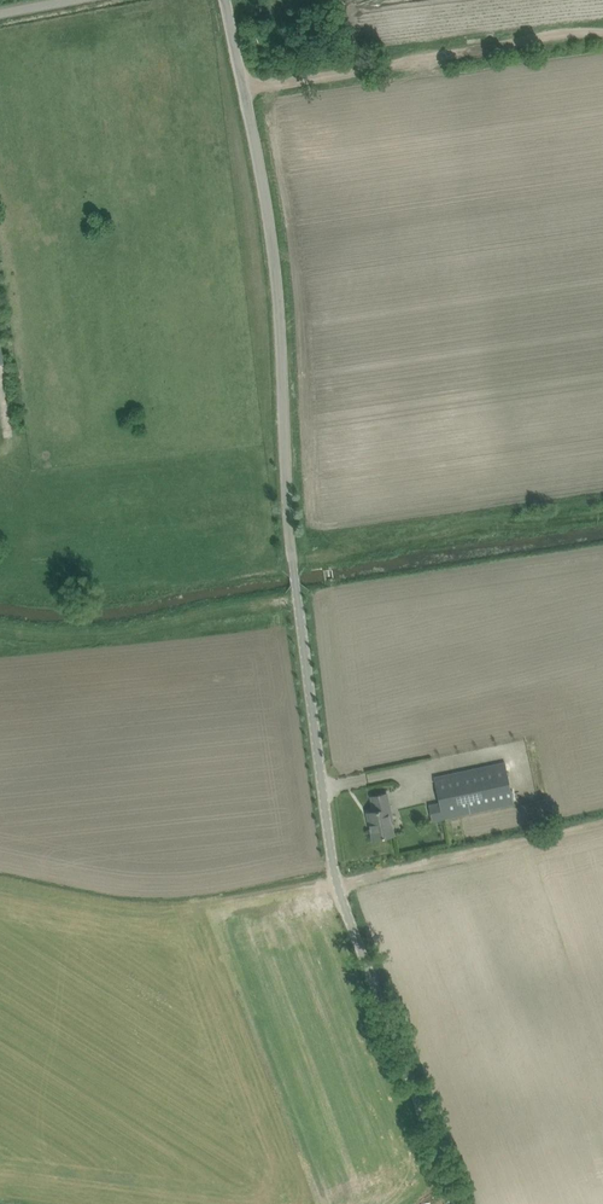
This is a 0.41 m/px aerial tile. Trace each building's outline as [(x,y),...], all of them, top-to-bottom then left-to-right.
[(505,762),(434,777),(440,801),(443,819),(514,803),(505,762)] [(367,813),(373,840),(394,836),(391,823),(393,822),(387,794),(371,797),(375,812),(367,813)]
